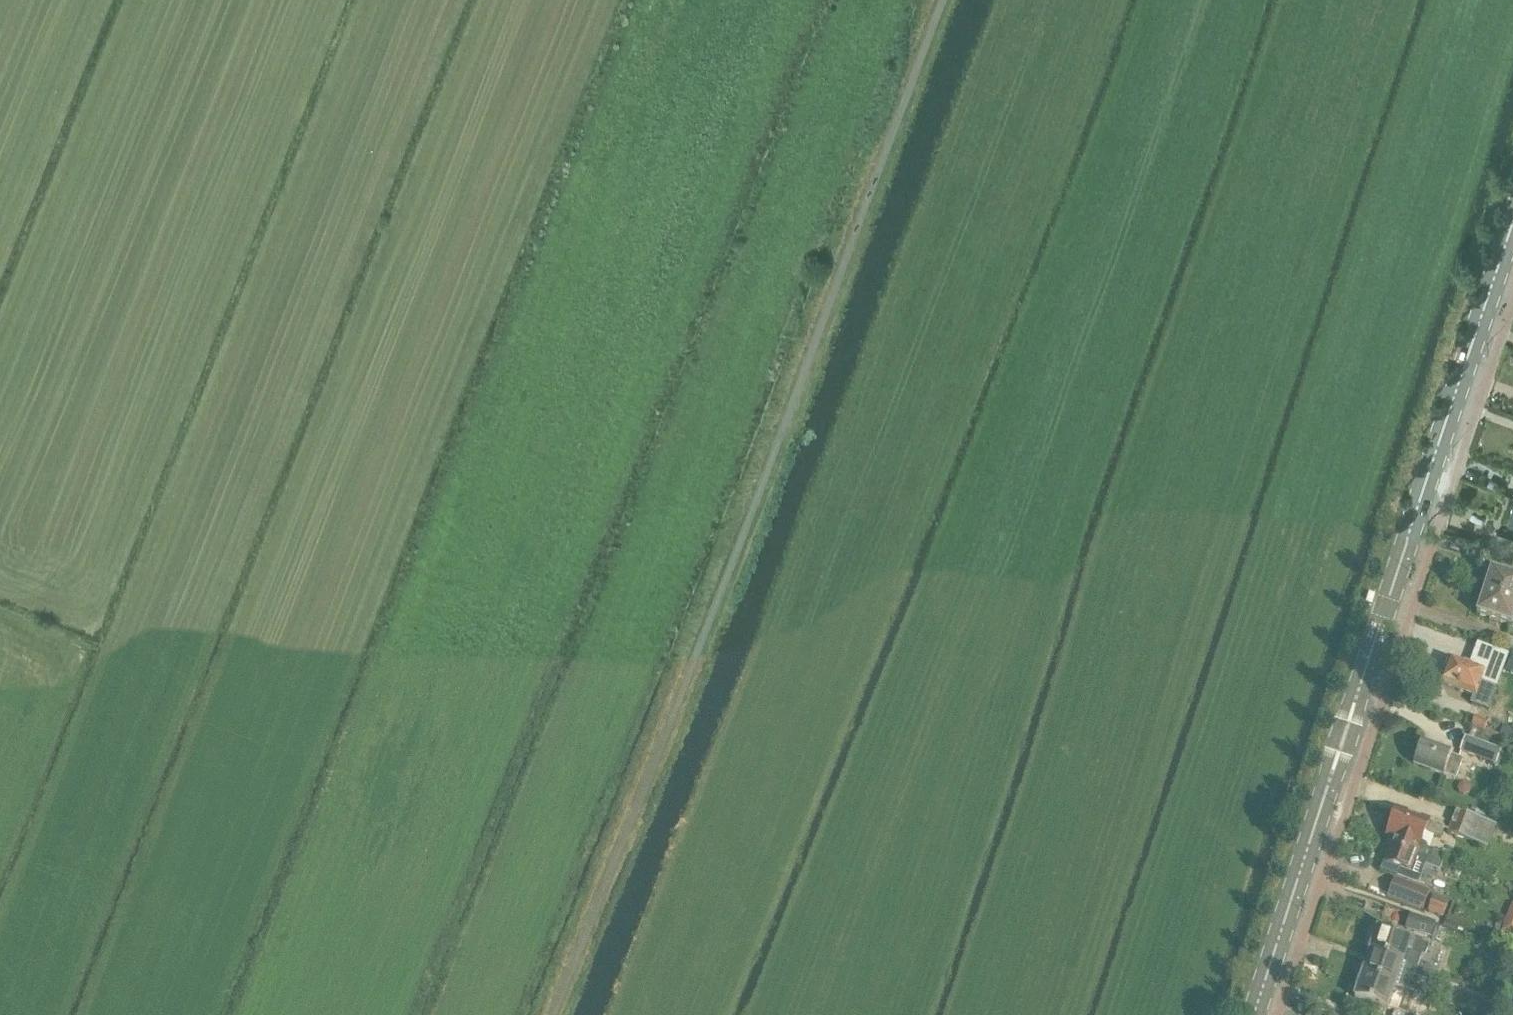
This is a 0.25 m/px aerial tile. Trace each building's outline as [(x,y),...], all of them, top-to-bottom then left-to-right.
[(1490,571),(1483,593),(1512,603),(1512,578),(1490,571)] [(1483,593),(1476,615),(1512,627),(1512,603),(1483,593)] [(1494,678),(1450,661),(1441,685),(1476,698),(1482,683),(1491,687),(1503,692),(1507,682),(1494,678)] [(1501,751),(1465,737),(1459,752),(1496,766),(1501,751)] [(1452,754),(1421,743),(1413,765),(1455,780),(1463,760),(1451,756),(1452,754)] [(1396,810),(1386,836),(1392,839),(1418,848),(1419,846),(1421,847),(1426,834),(1440,839),(1443,829),(1430,824),(1430,823),(1396,810)] [(1451,824),(1447,834),(1487,849),(1496,827),(1456,812),(1451,824)] [(1418,848),(1392,839),(1383,863),(1411,873),(1417,856),(1422,858),(1427,859),(1426,862),(1429,863),(1428,864),(1441,869),(1441,870),(1455,876),(1458,868),(1451,865),(1443,862),(1445,856),(1433,851),(1433,852),(1421,848),(1421,847),(1419,846),(1418,848)] [(1387,898),(1422,912),(1428,894),(1394,881),(1387,898)] [(1447,905),(1433,900),(1428,913),(1443,919),(1447,905)] [(1411,916),(1406,929),(1430,937),(1434,924),(1411,916)] [(1377,930),(1369,953),(1417,969),(1417,968),(1421,957),(1425,956),(1438,960),(1441,951),(1428,946),(1428,947),(1403,939),(1377,930)] [(1417,969),(1369,953),(1361,976),(1408,992),(1409,990),(1408,989),(1412,977),(1435,985),(1438,975),(1417,968),(1417,969)] [(1410,1005),(1404,1004),(1408,992),(1361,976),(1354,999),(1394,1013),(1393,1014),(1407,1014),(1410,1005)]
